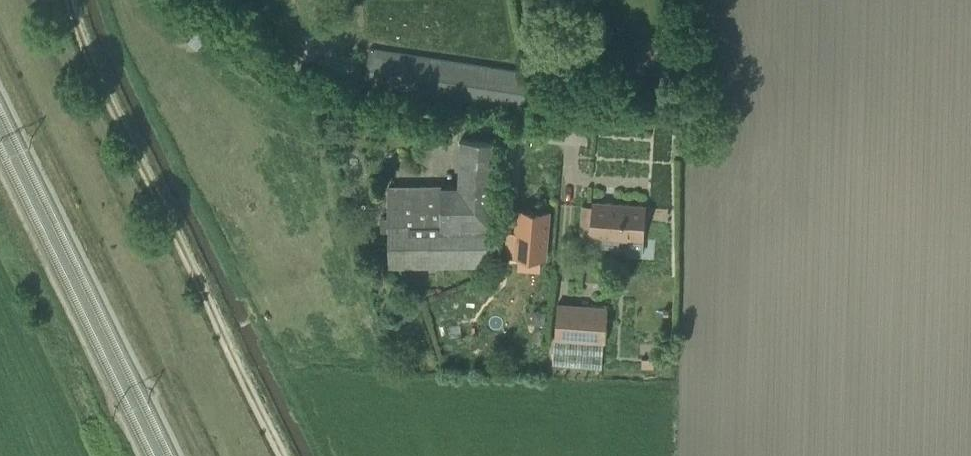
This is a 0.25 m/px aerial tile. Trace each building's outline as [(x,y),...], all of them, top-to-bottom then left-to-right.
[(364,86),(523,110),(529,73),(369,49),(364,86)] [(390,231),(391,266),(490,265),(497,141),(461,139),(459,186),(389,187),(389,218),(381,218),(381,232),(390,231)] [(644,239),(646,205),(592,202),(592,205),(582,204),(580,234),(601,236),(601,242),(627,243),(627,238),(644,239)] [(508,233),(506,255),(544,259),(548,213),(518,210),(516,234),(508,233)] [(605,342),(607,308),(557,304),(555,339),(605,342)] [(533,311),(532,319),(535,324),(544,325),(546,312),(533,311)] [(454,327),(457,338),(483,333),(481,321),(454,327)]
